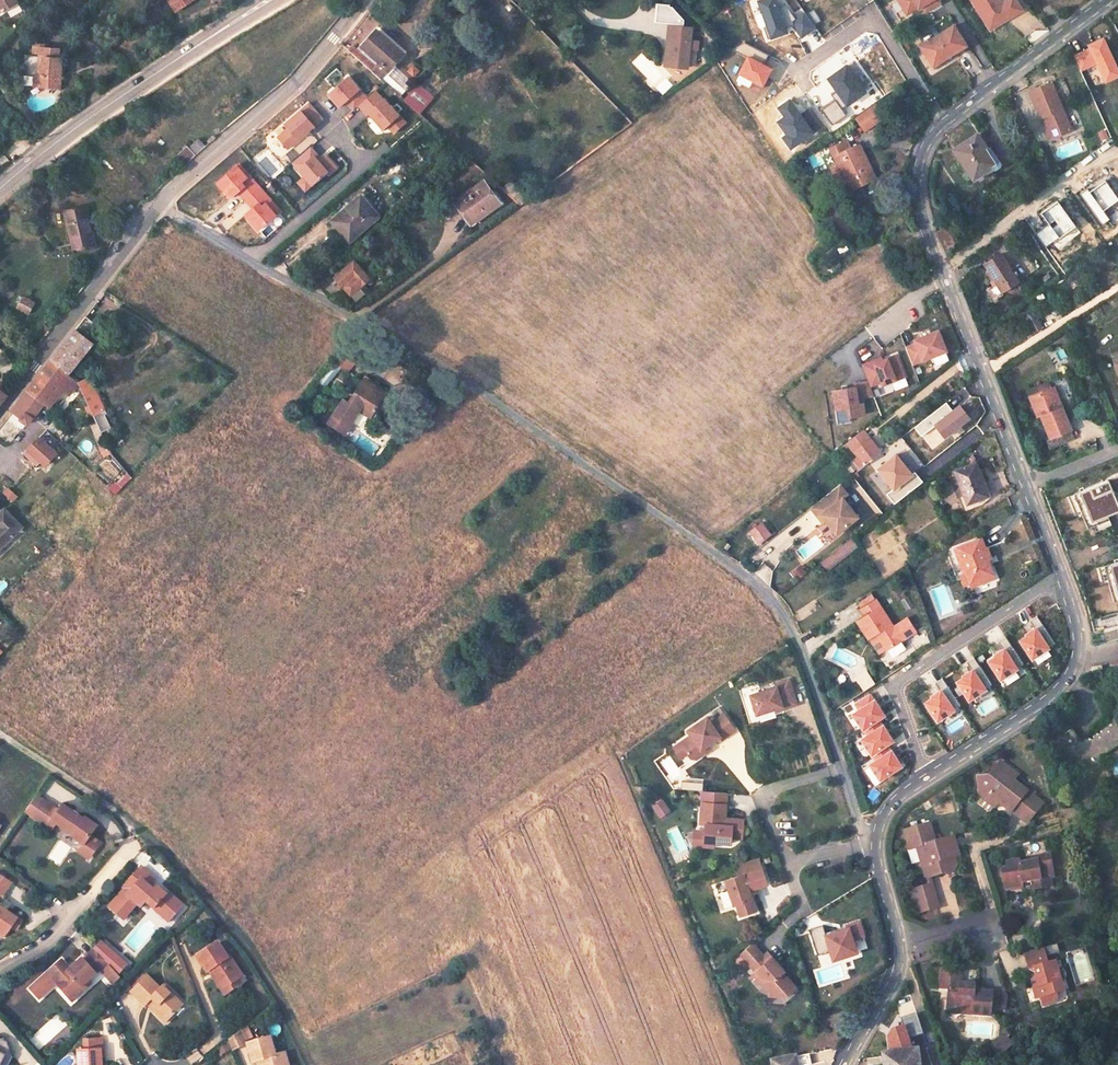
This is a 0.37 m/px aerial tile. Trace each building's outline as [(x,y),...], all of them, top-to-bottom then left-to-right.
[(17,2),(15,0),(0,0),(0,12),(17,2)] [(175,10),(192,0),(169,0),(175,10)] [(785,3),(774,7),(772,0),(759,0),(751,3),(763,38),(794,27),(797,35),(812,30),(806,13),(791,19),(785,3)] [(939,0),(899,0),(906,11),(916,5),(918,8),(919,9),(927,3),(931,8),(941,2),(939,0)] [(1017,0),(1006,0),(1003,1),(1003,0),(972,0),(985,21),(994,15),(1000,24),(1023,10),(1017,0)] [(931,8),(927,3),(923,6),(926,12),(931,8)] [(685,22),(673,8),(671,8),(671,7),(657,5),(655,24),(670,26),(684,27),(685,22)] [(908,14),(918,8),(916,5),(906,11),(908,14)] [(1000,24),(994,15),(985,21),(991,30),(1000,24)] [(954,25),(921,47),(933,66),(966,44),(954,25)] [(684,27),(670,26),(665,65),(688,68),(692,28),(684,27)] [(351,44),(347,49),(368,68),(380,79),(403,53),(376,30),(363,45),(380,62),(376,67),(351,44)] [(1074,55),(1081,70),(1097,63),(1105,81),(1117,76),(1117,70),(1103,38),(1088,45),(1090,48),(1074,55)] [(49,45),(36,43),(34,53),(40,53),(41,48),(49,49),(49,45)] [(361,44),(356,49),(376,67),(380,62),(363,45),(361,44)] [(34,53),(26,52),(22,85),(59,88),(62,59),(58,58),(59,49),(49,49),(41,48),(40,53),(34,53)] [(739,70),(757,86),(771,71),(753,55),(739,70)] [(120,65),(113,59),(109,63),(116,69),(120,65)] [(394,64),(380,79),(399,95),(412,80),(394,64)] [(863,91),(846,64),(826,77),(834,89),(830,92),(833,97),(819,107),(830,124),(844,114),(839,107),(863,91)] [(321,94),(335,110),(347,99),(377,133),(384,127),(391,135),(404,123),(374,89),(364,97),(344,74),(321,94)] [(1051,81),(1028,90),(1040,118),(1044,116),(1052,138),(1071,130),(1051,81)] [(878,100),(858,114),(867,127),(887,113),(878,100)] [(313,102),(283,126),(286,130),(277,137),(289,151),(327,119),(313,102)] [(1044,116),(1040,118),(1048,139),(1052,138),(1044,116)] [(991,167),(981,150),(978,146),(982,143),(976,133),(953,149),(973,179),(981,174),(991,167)] [(206,146),(199,138),(178,156),(185,165),(206,146)] [(846,139),(828,147),(848,192),(874,179),(858,144),(850,147),(846,139)] [(312,144),(291,162),(298,171),(292,176),(306,193),(340,165),(330,153),(324,158),(312,144)] [(999,162),(988,145),(985,147),(981,150),(991,167),(993,169),(998,165),(999,162)] [(848,192),(835,163),(828,167),(841,195),(848,192)] [(484,180),(455,201),(471,224),(501,202),(484,180)] [(1105,181),(1090,192),(1089,190),(1082,194),(1103,224),(1110,220),(1103,211),(1117,201),(1117,199),(1105,181)] [(521,190),(511,197),(519,205),(529,198),(521,190)] [(361,194),(331,220),(349,241),(379,216),(361,194)] [(1075,227),(1057,202),(1041,213),(1049,225),(1037,234),(1046,247),(1075,227)] [(93,242),(85,207),(66,212),(71,238),(72,242),(80,240),(81,245),(93,242)] [(71,238),(66,212),(61,213),(67,239),(71,238)] [(1015,224),(1001,234),(1008,244),(1021,234),(1015,224)] [(949,226),(936,234),(945,250),(958,242),(949,226)] [(841,260),(850,256),(845,244),(836,248),(841,260)] [(1001,253),(984,264),(1000,291),(1018,280),(1001,253)] [(353,261),(336,275),(356,300),(364,294),(359,288),(369,280),(353,261)] [(33,302),(23,296),(18,307),(28,313),(33,302)] [(1026,318),(1035,332),(1042,328),(1033,314),(1026,318)] [(67,375),(100,334),(89,325),(82,320),(75,329),(61,346),(50,360),(67,375)] [(946,350),(938,329),(915,339),(916,343),(906,347),(913,363),(946,350)] [(863,360),(880,355),(877,342),(859,347),(863,360)] [(355,361),(343,351),(334,361),(336,363),(320,382),(325,387),(341,367),(347,371),(355,361)] [(905,375),(896,353),(874,362),(873,359),(862,363),(870,385),(881,380),(882,384),(905,375)] [(67,375),(50,360),(41,372),(64,390),(69,394),(78,383),(67,375)] [(64,390),(41,372),(29,387),(28,389),(44,402),(50,406),(64,390)] [(99,398),(91,378),(78,383),(91,415),(104,409),(99,398)] [(857,397),(873,394),(870,385),(868,380),(854,382),(855,386),(832,389),(835,408),(847,406),(849,415),(865,413),(863,401),(858,402),(857,397)] [(344,400),(328,424),(343,434),(352,420),(356,423),(366,422),(384,393),(364,381),(349,403),(344,400)] [(1051,381),(1025,391),(1028,397),(1033,395),(1050,438),(1071,429),(1051,381)] [(44,402),(28,389),(16,406),(25,413),(21,419),(27,424),(44,402)] [(1033,395),(1028,397),(1036,417),(1041,415),(1033,395)] [(850,446),(858,457),(854,460),(860,468),(866,463),(880,453),(870,440),(862,430),(851,438),(841,447),(844,451),(850,446)] [(55,453),(39,438),(24,454),(35,464),(39,460),(44,465),(55,453)] [(880,453),(866,463),(880,480),(885,476),(876,464),(881,461),(890,472),(893,470),(880,453)] [(962,487),(954,490),(957,498),(959,498),(964,511),(990,501),(976,462),(955,470),(962,487)] [(35,471),(24,482),(30,488),(41,477),(35,471)] [(1070,501),(1085,538),(1117,524),(1117,481),(1070,501)] [(847,494),(839,484),(810,507),(818,517),(820,515),(836,534),(857,517),(842,498),(847,494)] [(4,493),(15,502),(20,495),(9,486),(4,493)] [(4,510),(0,514),(0,547),(21,527),(4,510)] [(761,523),(749,532),(758,544),(771,535),(761,523)] [(852,539),(822,563),(827,570),(858,546),(852,539)] [(980,539),(955,549),(964,571),(966,571),(971,582),(976,580),(979,582),(988,579),(989,575),(994,573),(990,563),(986,562),(985,559),(990,557),(986,547),(984,548),(980,539)] [(797,580),(806,572),(799,565),(790,573),(797,580)] [(1098,574),(1108,609),(1117,606),(1117,568),(1098,574)] [(894,626),(875,598),(860,608),(865,615),(857,620),(869,638),(877,633),(887,648),(916,629),(907,616),(894,626)] [(1103,627),(1117,623),(1117,616),(1117,614),(1100,619),(1103,627)] [(1054,643),(1037,616),(1029,621),(1036,631),(1021,640),(1032,658),(1054,643)] [(1000,679),(1023,664),(1005,637),(998,641),(1004,651),(989,661),(1000,679)] [(969,699),(991,685),(974,657),(966,662),(973,672),(958,682),(969,699)] [(776,684),(748,692),(753,715),(773,709),(774,713),(793,706),(798,705),(788,676),(775,679),(776,684)] [(960,705),(942,678),(935,683),(941,693),(926,703),(937,720),(960,705)] [(883,715),(869,694),(855,704),(859,710),(853,714),(863,729),(878,719),(883,715)] [(728,735),(734,730),(720,710),(710,719),(706,713),(684,728),(687,733),(669,745),(678,760),(686,754),(690,758),(695,759),(710,750),(709,743),(719,737),(722,739),(728,735)] [(1057,739),(1069,757),(1071,756),(1084,775),(1098,766),(1093,758),(1117,741),(1117,717),(1080,742),(1072,729),(1057,739)] [(892,741),(878,719),(863,729),(867,736),(862,739),(871,754),(892,741)] [(900,766),(886,744),(871,754),(876,761),(870,765),(880,779),(900,766)] [(1098,755),(1093,758),(1098,766),(1103,763),(1098,755)] [(989,774),(999,761),(997,759),(986,772),(989,774)] [(1004,802),(1011,807),(1026,819),(1040,802),(1011,778),(1014,773),(999,761),(989,774),(986,772),(977,774),(979,792),(993,790),(996,793),(996,801),(1000,804),(1002,805),(1004,802)] [(701,803),(725,805),(726,793),(702,791),(701,803)] [(661,800),(652,807),(658,815),(667,808),(661,800)] [(45,802),(34,817),(51,829),(56,822),(73,833),(72,835),(84,843),(80,847),(91,854),(98,843),(88,836),(96,825),(84,816),(83,818),(62,804),(57,810),(45,802)] [(1002,805),(1008,810),(1011,807),(1004,802),(1002,805)] [(725,805),(701,803),(700,824),(705,824),(704,832),(703,842),(713,842),(731,843),(731,837),(731,831),(742,832),(743,820),(732,819),(732,826),(724,825),(724,818),(725,805)] [(927,820),(902,826),(905,836),(910,835),(913,844),(920,843),(922,850),(926,852),(928,859),(923,860),(927,873),(938,869),(944,858),(943,856),(949,854),(956,852),(950,834),(932,839),(927,820)] [(703,842),(704,832),(693,831),(692,846),(713,847),(713,842),(703,842)] [(924,882),(928,899),(934,897),(927,873),(923,860),(928,859),(926,852),(922,850),(920,843),(913,844),(924,882)] [(1029,857),(1015,860),(1015,857),(1004,859),(1006,864),(1000,865),(1004,885),(1022,881),(1027,880),(1028,881),(1038,879),(1037,875),(1050,872),(1047,851),(1029,855),(1029,857)] [(944,858),(938,869),(945,873),(951,860),(949,854),(943,856),(944,858)] [(765,877),(758,858),(735,866),(738,876),(714,884),(718,893),(728,890),(733,905),(736,904),(740,916),(756,911),(746,883),(765,877)] [(140,868),(124,886),(128,890),(120,899),(132,909),(136,905),(140,909),(145,903),(153,910),(157,906),(164,912),(160,916),(168,923),(182,907),(167,894),(165,896),(156,888),(153,892),(151,894),(145,889),(147,886),(153,880),(140,868)] [(1029,887),(1052,882),(1050,872),(1037,875),(1038,879),(1028,881),(1029,887)] [(0,873),(0,897),(11,881),(0,873)] [(910,886),(917,910),(936,904),(934,897),(928,899),(924,882),(910,886)] [(4,936),(11,925),(16,929),(22,920),(0,904),(0,934),(4,936)] [(157,906),(153,910),(160,916),(164,912),(157,906)] [(822,924),(809,928),(817,955),(831,950),(833,959),(857,951),(852,938),(864,935),(859,921),(845,925),(845,928),(826,934),(825,932),(822,924)] [(845,928),(845,925),(825,932),(826,934),(845,928)] [(228,959),(217,943),(197,956),(208,972),(209,971),(212,969),(225,989),(239,979),(243,977),(230,957),(228,959)] [(762,956),(751,943),(739,954),(754,972),(751,974),(758,982),(762,978),(768,985),(768,992),(767,996),(786,997),(786,987),(791,983),(781,973),(780,974),(776,970),(779,967),(766,952),(762,956)] [(1032,972),(1030,978),(1028,979),(1030,983),(1027,984),(1030,996),(1034,994),(1037,1003),(1046,1001),(1050,994),(1049,990),(1056,988),(1053,977),(1051,969),(1048,961),(1042,963),(1037,946),(1021,951),(1026,967),(1032,972)] [(108,964),(95,950),(84,961),(83,960),(71,971),(63,961),(50,972),(59,982),(56,984),(65,995),(69,991),(76,999),(85,992),(82,989),(89,983),(97,975),(108,964)] [(819,986),(845,976),(840,962),(814,972),(819,986)] [(243,983),(239,979),(225,989),(212,969),(209,971),(225,995),(243,983)] [(960,973),(940,972),(939,992),(948,993),(947,1010),(959,1011),(958,1013),(972,1014),(972,1016),(989,1017),(990,1008),(990,996),(991,994),(969,993),(970,987),(959,987),(960,973)] [(160,991),(148,978),(133,993),(145,1007),(148,1004),(152,999),(158,1005),(153,1011),(166,1023),(175,1013),(171,1009),(176,1004),(169,997),(172,995),(173,994),(164,986),(160,991)] [(762,978),(758,982),(768,992),(768,985),(762,978)] [(89,983),(82,989),(85,992),(92,986),(89,983)] [(795,988),(791,983),(786,987),(786,997),(795,988)] [(69,991),(65,995),(72,1003),(76,999),(69,991)] [(183,1006),(172,995),(169,997),(176,1004),(171,1009),(175,1013),(183,1006)] [(990,996),(990,1008),(1004,1009),(1005,997),(990,996)] [(158,1005),(152,999),(148,1004),(153,1011),(158,1005)] [(243,1029),(226,1042),(231,1052),(246,1042),(243,1029)] [(1002,1035),(989,1047),(996,1054),(1008,1043),(1002,1035)] [(13,1057),(3,1052),(8,1042),(0,1038),(0,1064),(9,1064),(13,1057)] [(270,1038),(247,1045),(253,1063),(257,1062),(263,1061),(264,1064),(282,1064),(287,1063),(284,1054),(275,1056),(270,1038)] [(100,1048),(100,1039),(86,1040),(86,1049),(77,1049),(78,1064),(101,1064),(100,1048)] [(3,1052),(13,1057),(8,1042),(3,1052)] [(884,1055),(885,1064),(917,1064),(916,1051),(884,1055)] [(810,1054),(772,1061),(773,1064),(808,1064),(811,1064),(810,1054)]
